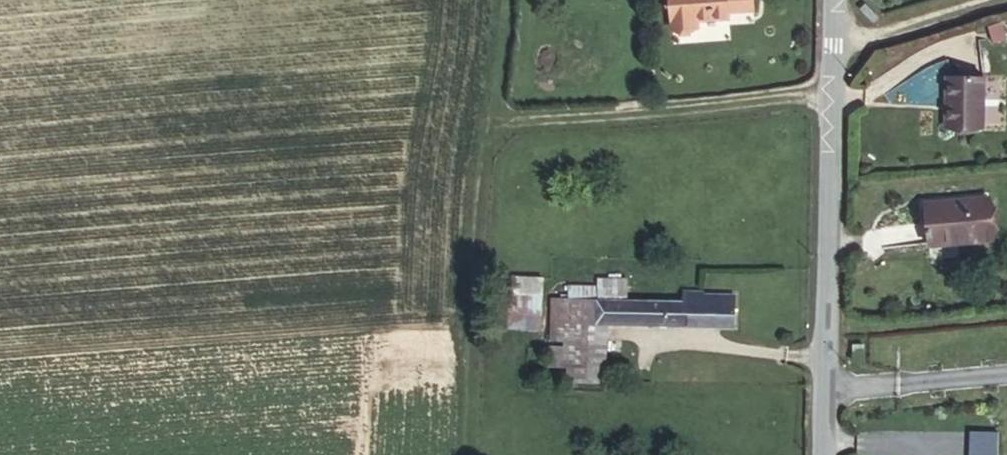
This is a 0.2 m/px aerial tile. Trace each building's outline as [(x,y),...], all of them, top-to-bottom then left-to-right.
[(656,4),(660,49),(691,45),(691,35),(718,31),(718,26),(743,22),(741,0),(685,0),(656,4)] [(973,101),(935,101),(932,156),(972,157),(973,101)] [(912,229),(914,279),(980,275),(978,225),(912,229)] [(600,305),(601,317),(629,316),(629,297),(601,297),(600,305)] [(542,355),(541,300),(494,301),(495,356),(542,355)] [(629,316),(601,317),(601,340),(729,339),(728,328),(728,316),(703,316),(703,309),(703,301),(679,300),(678,316),(629,316)] [(600,305),(573,305),(573,316),(601,317),(600,305)] [(728,307),(703,309),(703,316),(728,316),(728,307)] [(601,340),(601,317),(573,316),(556,315),(556,339),(601,340)] [(728,316),(728,328),(736,328),(736,316),(728,316)] [(603,405),(601,340),(556,339),(557,384),(573,384),(573,406),(603,405)] [(847,365),(838,366),(838,380),(848,380),(847,365)] [(968,454),(997,454),(997,428),(968,428),(968,454)]
